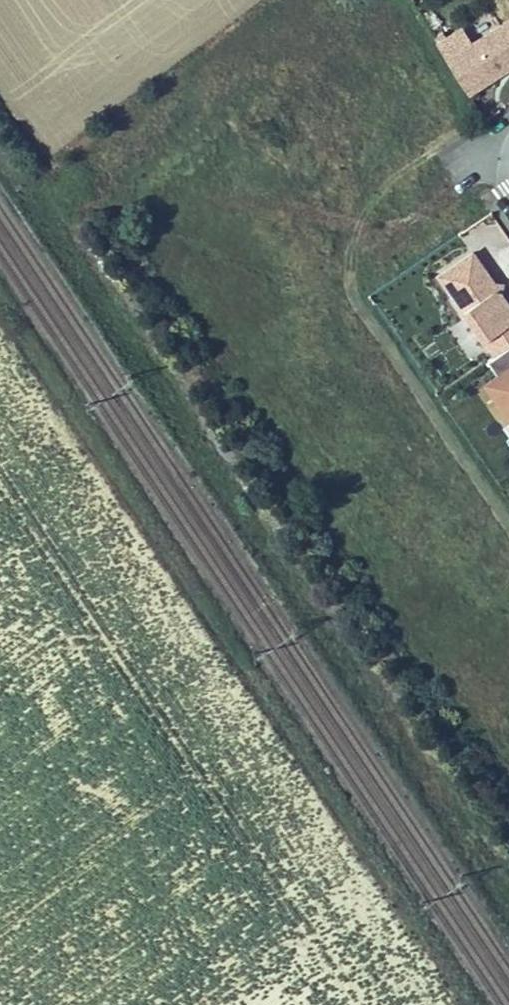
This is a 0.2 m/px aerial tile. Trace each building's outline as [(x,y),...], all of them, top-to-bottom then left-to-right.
[(448,58),(468,94),(493,78),(508,68),(508,20),(448,58)] [(476,254),(442,276),(496,356),(508,347),(508,303),(503,294),(505,286),(496,284),(476,254)] [(496,356),(488,361),(499,377),(488,385),(504,410),(508,407),(508,347),(496,356)]
